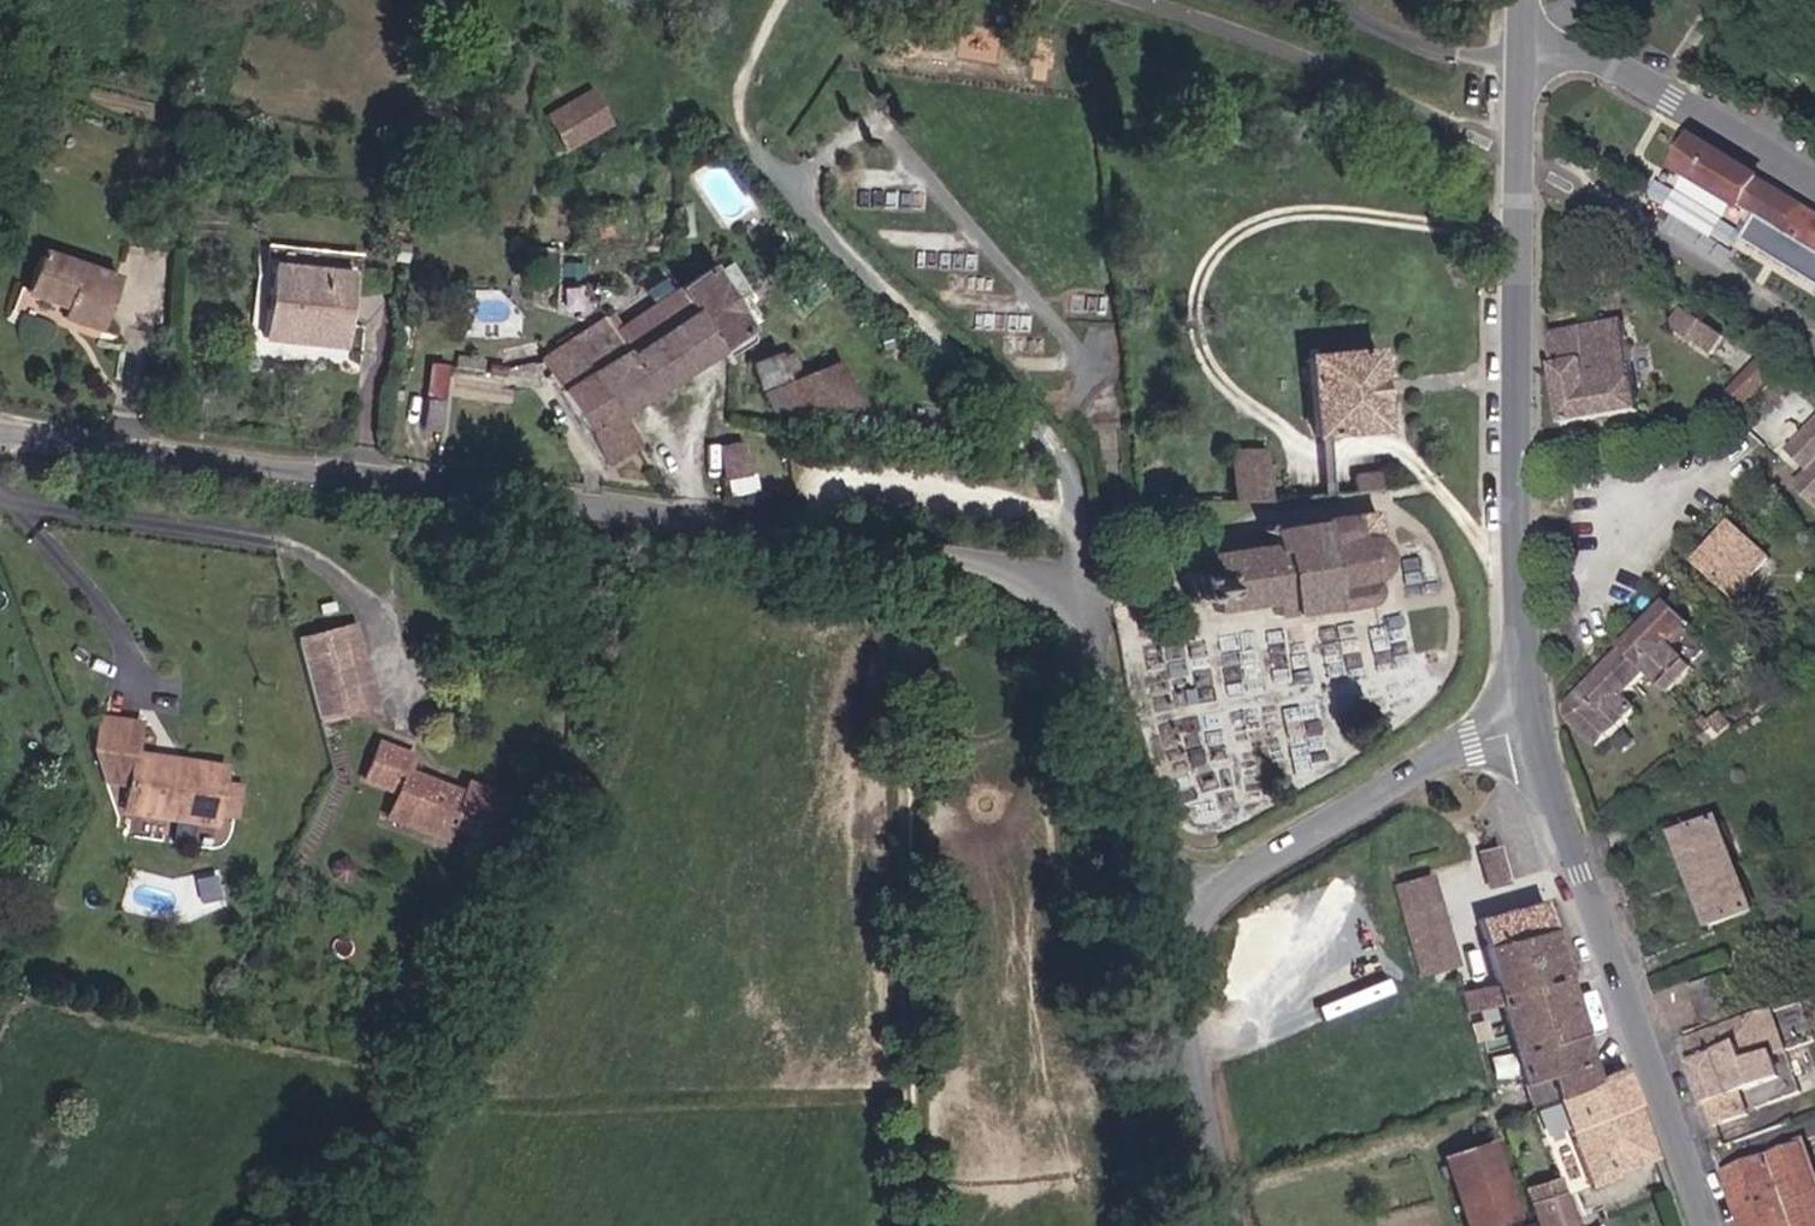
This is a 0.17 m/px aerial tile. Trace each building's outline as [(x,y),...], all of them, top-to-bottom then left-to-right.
[(618,101),(569,95),(565,127),(615,134),(618,101)] [(1740,161),(1711,140),(1708,144),(1699,137),(1683,160),(1692,166),(1690,169),(1750,212),(1752,209),(1792,238),(1810,213),(1769,185),(1770,182),(1740,161)] [(623,238),(593,236),(564,232),(555,285),(582,293),(589,279),(618,281),(623,238)] [(122,273),(43,257),(34,294),(76,301),(73,321),(111,329),(122,273)] [(690,283),(645,309),(614,328),(604,310),(573,330),(582,345),(552,363),(611,456),(649,435),(629,407),(684,373),(733,343),(764,323),(720,260),(690,283)] [(357,279),(271,266),(260,339),(347,353),(357,279)] [(1766,378),(1740,415),(1755,427),(1806,369),(1719,310),(1700,335),(1766,378)] [(1612,333),(1610,322),(1554,328),(1563,413),(1635,405),(1628,332),(1612,333)] [(1381,387),(1378,345),(1306,350),(1313,442),(1384,437),(1381,387)] [(789,358),(784,348),(755,367),(764,389),(794,378),(791,371),(803,365),(799,355),(789,358)] [(486,362),(505,369),(509,356),(491,350),(488,357),(486,362)] [(862,397),(843,362),(767,397),(772,409),(791,407),(808,429),(862,397)] [(429,385),(429,424),(446,425),(448,387),(429,385)] [(1797,445),(1814,462),(1814,428),(1797,445)] [(1271,502),(1267,448),(1226,451),(1230,505),(1271,502)] [(753,479),(743,450),(724,456),(734,484),(753,479)] [(1351,494),(1380,493),(1379,472),(1350,474),(1351,494)] [(1390,563),(1382,531),(1359,514),(1252,540),(1253,547),(1200,556),(1203,575),(1171,584),(1178,602),(1207,599),(1212,614),(1264,603),(1268,613),(1378,590),(1390,563)] [(1768,550),(1735,524),(1703,566),(1735,591),(1768,550)] [(1632,700),(1650,683),(1668,701),(1691,676),(1690,675),(1710,655),(1688,634),(1672,650),(1691,631),(1667,606),(1620,653),(1568,704),(1609,748),(1646,713),(1632,700)] [(383,701),(366,638),(309,653),(326,715),(383,701)] [(143,715),(104,708),(99,738),(109,770),(133,775),(129,797),(219,813),(227,767),(167,757),(169,748),(138,743),(143,715)] [(1724,711),(1709,723),(1720,737),(1735,725),(1724,711)] [(369,768),(404,782),(419,788),(408,817),(453,835),(464,814),(476,789),(418,766),(425,748),(380,732),(369,768)] [(476,789),(464,814),(499,827),(513,788),(483,775),(476,789)] [(419,788),(404,782),(393,811),(408,817),(419,788)] [(1685,839),(1701,883),(1718,927),(1758,911),(1741,867),(1724,822),(1685,839)] [(1518,874),(1506,831),(1485,837),(1497,878),(1518,874)] [(1437,863),(1416,870),(1399,875),(1425,966),(1461,956),(1444,890),(1437,863)] [(1569,1099),(1583,1134),(1603,1183),(1634,1176),(1632,1162),(1669,1147),(1653,1107),(1635,1060),(1595,1075),(1571,978),(1549,894),(1478,912),(1492,976),(1462,984),(1448,989),(1457,1019),(1470,1017),(1495,1009),(1525,1114),(1569,1099)] [(1701,992),(1695,972),(1660,984),(1668,1004),(1701,992)] [(1784,1066),(1768,1019),(1691,1046),(1720,1120),(1773,1102),(1763,1073),(1784,1066)] [(1807,1136),(1805,1131),(1771,1141),(1725,1155),(1730,1168),(1733,1178),(1750,1225),(1814,1225),(1814,1157),(1807,1136)] [(1484,1213),(1489,1225),(1516,1225),(1510,1205),(1492,1150),(1465,1158),(1484,1213)] [(1573,1200),(1563,1172),(1528,1184),(1538,1212),(1543,1225),(1582,1225),(1573,1200)]
